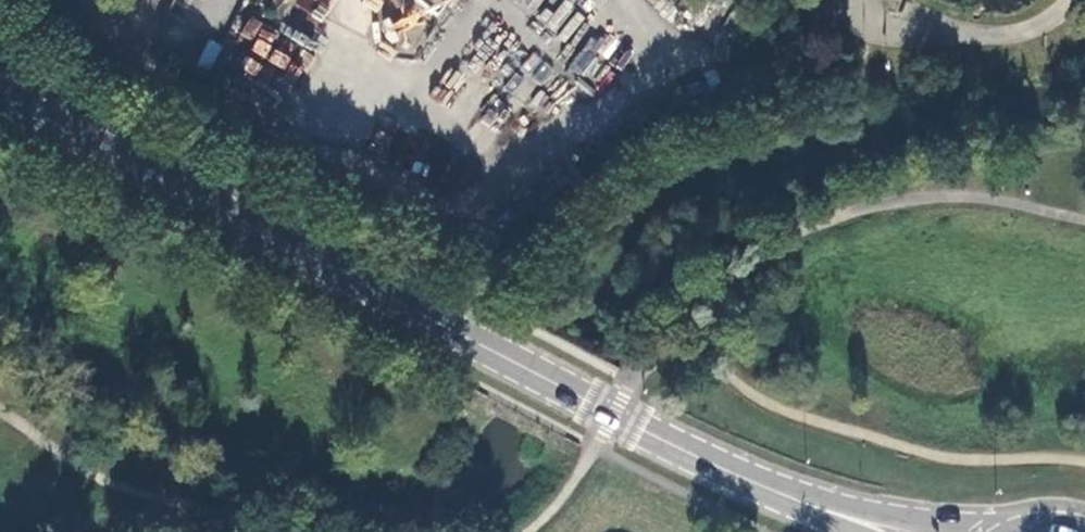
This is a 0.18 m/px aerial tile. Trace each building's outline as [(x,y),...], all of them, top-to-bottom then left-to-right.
[(461,0),(398,0),(437,30),(461,0)] [(698,26),(719,0),(665,0),(698,26)]
